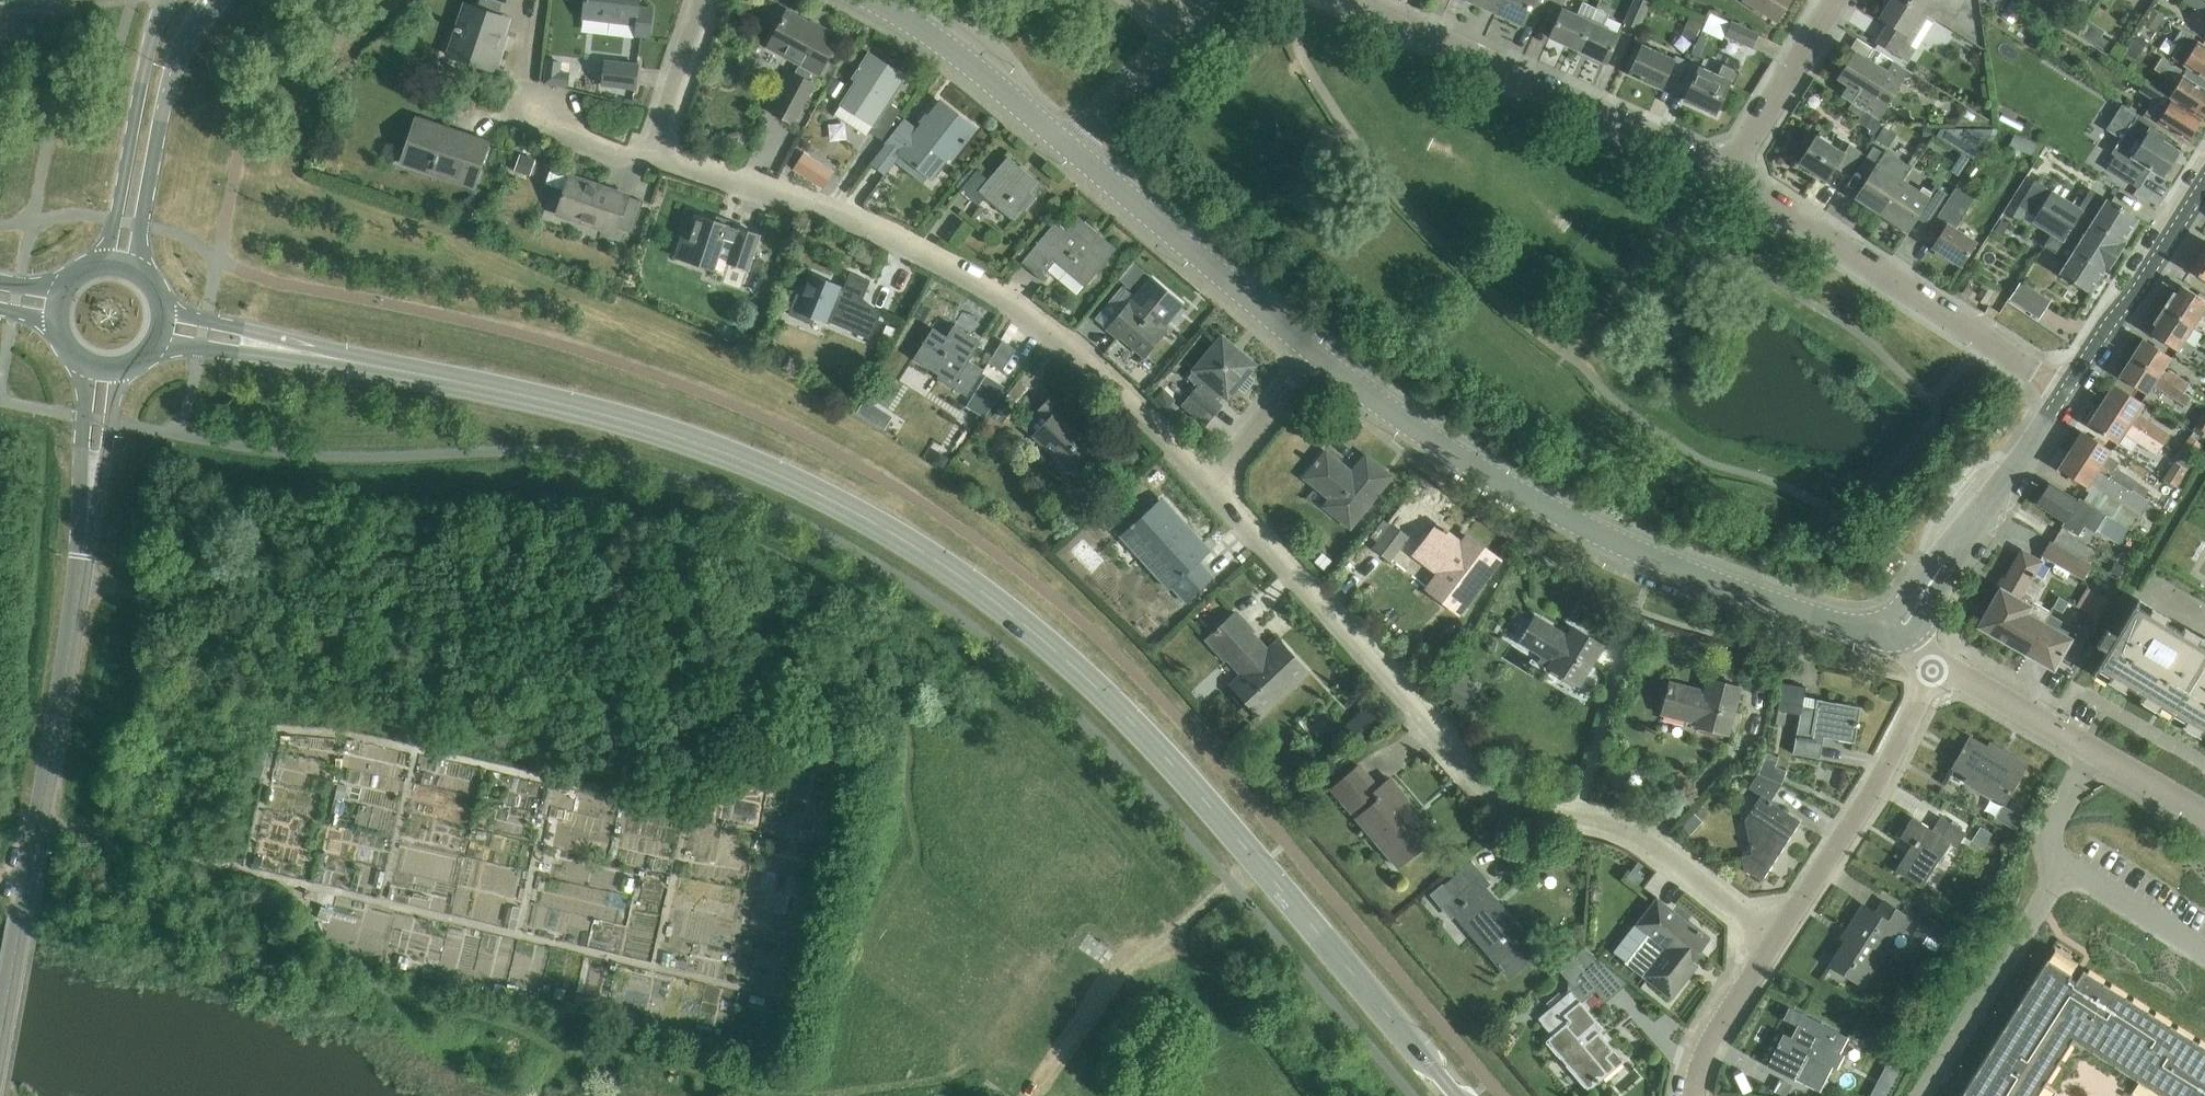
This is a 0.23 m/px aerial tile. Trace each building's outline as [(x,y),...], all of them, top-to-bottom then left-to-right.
[(506,0),(480,0),(476,11),(464,7),(456,33),(459,34),(451,58),(491,71),(508,21),(496,18),(501,3),(505,5),(506,0)] [(581,18),(636,25),(634,35),(648,37),(649,32),(652,9),(638,7),(639,0),(583,0),(581,18)] [(1495,12),(1500,0),(1469,0),(1495,12)] [(1541,18),(1549,0),(1500,0),(1495,12),(1522,24),(1528,12),(1541,18)] [(1577,50),(1596,9),(1583,3),(1577,15),(1562,8),(1566,0),(1549,0),(1541,18),(1555,24),(1549,37),(1577,50)] [(1637,28),(1649,1),(1646,0),(1635,0),(1625,23),(1637,28)] [(1776,21),(1788,0),(1742,0),(1776,21)] [(1876,42),(1909,63),(1917,51),(1910,47),(1929,16),(1921,11),(1922,9),(1907,0),(1889,0),(1879,16),(1888,22),(1876,42)] [(1922,9),(1928,0),(1907,0),(1922,9)] [(2010,14),(2018,2),(2016,0),(1991,0),(1990,2),(2010,14)] [(2182,1),(2204,16),(2204,0),(2183,0),(2182,1)] [(1596,9),(1577,50),(1605,63),(1618,34),(1604,27),(1609,15),(1596,9)] [(837,40),(798,20),(786,13),(768,47),(800,64),(794,75),(773,113),(792,124),(812,86),(812,85),(817,75),(818,75),(837,40)] [(1725,35),(1751,47),(1757,33),(1731,21),(1725,35)] [(2088,21),(2079,35),(2105,51),(2110,43),(2101,37),(2105,32),(2088,21)] [(2182,65),(2187,68),(2204,79),(2204,47),(2180,31),(2174,41),(2180,45),(2171,59),(2182,65)] [(1678,81),(1687,61),(1676,55),(1674,60),(1642,45),(1630,73),(1661,88),(1667,76),(1678,81)] [(1838,79),(1848,85),(1841,97),(1876,118),(1884,106),(1891,104),(1889,98),(1893,91),(1900,90),(1898,83),(1902,77),(1909,75),(1911,72),(1873,48),(1866,60),(1854,53),(1838,79)] [(840,106),(834,115),(866,136),(868,132),(881,140),(896,117),(884,109),(888,103),(904,77),(868,55),(836,104),(840,106)] [(2167,98),(2201,119),(2204,113),(2204,79),(2187,68),(2185,72),(2162,57),(2154,69),(2176,83),(2167,98)] [(605,59),(601,86),(637,91),(640,64),(605,59)] [(561,63),(547,61),(544,85),(568,88),(570,73),(560,72),(561,63)] [(1733,85),(1740,71),(1722,62),(1716,75),(1699,67),(1684,98),(1715,112),(1729,83),(1733,85)] [(2153,101),(2145,114),(2157,122),(2187,141),(2201,119),(2167,98),(2144,83),(2138,92),(2153,101)] [(886,143),(870,163),(884,175),(900,155),(904,149),(923,164),(918,170),(929,179),(947,157),(950,159),(974,130),(939,103),(916,132),(902,121),(885,143),(886,143)] [(2115,158),(2107,171),(2137,189),(2150,170),(2161,178),(2178,152),(2160,141),(2162,137),(2149,129),(2152,124),(2137,115),(2124,106),(2118,115),(2132,123),(2130,127),(2112,156),(2115,158)] [(1967,107),(1955,126),(1995,126),(1995,125),(1967,107)] [(400,165),(472,189),(487,143),(415,119),(400,165)] [(1845,173),(1858,152),(1844,142),(1838,151),(1815,137),(1799,163),(1826,180),(1834,166),(1845,173)] [(1854,198),(1881,215),(1902,181),(1892,175),(1900,164),(1873,146),(1858,169),(1868,176),(1854,198)] [(803,151),(792,168),(807,178),(819,161),(803,151)] [(1028,195),(1037,184),(1007,158),(987,182),(976,172),(960,192),(970,201),(977,193),(1014,224),(1034,200),(1028,195)] [(551,171),(546,184),(564,190),(556,214),(615,234),(616,230),(631,235),(642,203),(627,198),(627,197),(568,177),(551,171)] [(1902,181),(1881,215),(1906,232),(1921,209),(1932,216),(1946,193),(1934,185),(1927,197),(1902,181)] [(2035,182),(2019,207),(2035,217),(2031,223),(2034,225),(2050,235),(2063,243),(2069,233),(2077,238),(2080,234),(2083,236),(2078,244),(2074,249),(2074,250),(2106,271),(2124,243),(2123,243),(2137,219),(2106,199),(2086,230),(2074,223),(2082,212),(2035,182)] [(1955,188),(1943,206),(1930,227),(1942,235),(1933,249),(1960,266),(1976,242),(1955,229),(1974,200),(1955,188)] [(685,227),(675,257),(713,270),(718,257),(727,260),(726,263),(732,265),(746,270),(757,236),(695,215),(691,229),(685,227)] [(1021,263),(1033,273),(1045,283),(1048,278),(1045,275),(1055,262),(1083,286),(1113,250),(1077,220),(1067,232),(1055,222),(1021,263)] [(2063,243),(2050,235),(2043,247),(2067,261),(2059,274),(2090,294),(2105,271),(2106,271),(2074,250),(2074,249),(2063,243)] [(2188,272),(2204,282),(2204,246),(2188,272)] [(867,308),(863,299),(870,281),(850,272),(844,287),(811,274),(803,296),(797,293),(788,315),(809,323),(811,318),(826,324),(827,321),(870,339),(880,314),(867,308)] [(1162,330),(1182,306),(1149,278),(1105,331),(1116,340),(1119,338),(1144,359),(1165,333),(1162,330)] [(2009,299),(2038,318),(2049,301),(2020,283),(2009,299)] [(2163,310),(2192,329),(2200,316),(2204,319),(2204,303),(2179,286),(2163,310)] [(2192,329),(2163,310),(2148,334),(2183,357),(2190,347),(2183,342),(2192,329)] [(971,356),(979,344),(953,327),(946,338),(932,329),(910,363),(966,398),(983,372),(965,361),(969,355),(971,356)] [(1197,387),(1181,406),(1205,426),(1221,406),(1218,403),(1222,398),(1224,396),(1232,386),(1235,389),(1236,389),(1244,396),(1256,381),(1248,374),(1255,366),(1240,353),(1237,357),(1218,342),(1193,371),(1192,372),(1187,379),(1197,387)] [(2143,342),(2131,359),(2182,394),(2193,401),(2198,392),(2169,373),(2167,376),(2163,373),(2171,360),(2143,342)] [(989,365),(1002,372),(1014,351),(1001,343),(989,365)] [(2131,360),(2119,378),(2147,397),(2155,385),(2159,388),(2158,390),(2187,410),(2193,401),(2184,395),(2131,360)] [(2114,387),(2101,406),(2163,447),(2169,438),(2137,417),(2144,407),(2114,387)] [(1081,458),(1094,444),(1069,421),(1074,415),(1053,397),(1037,415),(1046,423),(1033,438),(1055,458),(1050,463),(1073,484),(1090,466),(1081,458)] [(2163,447),(2101,406),(2088,425),(2118,445),(2125,435),(2156,456),(2163,447)] [(2192,433),(2204,441),(2204,440),(2204,408),(2194,425),(2196,426),(2192,433)] [(2192,433),(2178,456),(2191,465),(2192,464),(2191,463),(2204,441),(2192,433)] [(2083,434),(2070,453),(2130,492),(2135,484),(2114,470),(2118,464),(2107,457),(2110,452),(2083,434)] [(1335,517),(1349,528),(1391,477),(1366,457),(1352,474),(1327,453),(1305,480),(1341,509),(1335,517)] [(2104,516),(2113,522),(2132,493),(2130,492),(2070,453),(2058,471),(2085,489),(2088,484),(2093,488),(2097,482),(2108,490),(2094,510),(2104,516)] [(2191,465),(2178,456),(2163,479),(2177,488),(2191,465)] [(2049,485),(2037,503),(2064,522),(2061,526),(2076,536),(2082,528),(2092,533),(2104,516),(2094,510),(2079,500),(2077,503),(2049,485)] [(2149,504),(2132,493),(2113,522),(2129,533),(2149,504)] [(1171,587),(1185,603),(1212,578),(1191,556),(1203,546),(1162,501),(1124,535),(1144,556),(1141,559),(1168,589),(1171,587)] [(1375,550),(1389,561),(1406,538),(1392,527),(1375,550)] [(1438,527),(1415,556),(1446,581),(1434,596),(1457,614),(1498,563),(1474,544),(1469,551),(1446,533),(1448,531),(1445,528),(1443,531),(1438,527)] [(2059,533),(2052,545),(2084,563),(2091,551),(2059,533)] [(2084,563),(2052,545),(2050,543),(2043,556),(2082,579),(2089,566),(2084,563)] [(212,547),(209,557),(217,559),(220,549),(212,547)] [(2026,655),(2049,615),(2050,614),(2032,603),(2044,583),(2032,576),(2040,562),(2022,552),(1991,605),(2003,612),(1990,634),(2026,655)] [(2107,630),(2096,647),(2106,653),(2092,676),(2105,684),(2106,682),(2156,712),(2158,714),(2159,716),(2161,719),(2164,721),(2166,723),(2169,724),(2173,726),(2176,727),(2176,726),(2178,726),(2180,727),(2204,741),(2204,640),(2138,600),(2116,635),(2107,630)] [(1229,686),(1258,718),(1306,674),(1277,642),(1263,655),(1247,637),(1252,633),(1234,614),(1205,640),(1224,661),(1226,659),(1241,675),(1229,686)] [(2075,631),(2049,615),(2026,655),(2052,670),(2059,659),(2070,666),(2090,631),(2079,624),(2075,631)] [(1549,669),(1577,687),(1602,647),(1573,629),(1567,639),(1534,618),(1519,642),(1552,663),(1549,669)] [(1696,727),(1727,735),(1739,688),(1708,680),(1704,693),(1669,683),(1661,715),(1697,724),(1696,727)] [(1860,707),(1803,697),(1805,688),(1783,684),(1778,711),(1799,715),(1792,754),(1819,759),(1823,737),(1854,743),(1857,726),(1858,727),(1859,723),(1857,723),(1860,707)] [(1345,727),(1359,742),(1388,716),(1374,701),(1345,727)] [(1967,782),(2003,803),(2025,765),(2008,755),(2006,759),(1970,739),(1954,768),(1970,777),(1967,782)] [(1350,813),(1357,807),(1362,813),(1356,819),(1368,833),(1374,828),(1389,845),(1382,850),(1398,869),(1425,846),(1416,835),(1424,829),(1413,816),(1417,812),(1389,780),(1377,790),(1358,767),(1331,790),(1350,813)] [(1744,871),(1761,882),(1799,822),(1770,803),(1781,785),(1757,775),(1748,789),(1759,797),(1744,820),(1752,854),(1741,856),(1744,871)] [(1957,847),(1965,834),(1940,818),(1932,831),(1913,818),(1900,838),(1912,846),(1895,872),(1920,889),(1950,843),(1957,847)] [(1471,863),(1444,886),(1462,908),(1455,915),(1508,977),(1537,953),(1484,890),(1491,885),(1471,863)] [(1636,888),(1644,878),(1637,873),(1642,866),(1637,863),(1625,879),(1636,888)] [(1645,935),(1624,962),(1643,978),(1671,1000),(1692,974),(1686,969),(1708,941),(1656,900),(1635,927),(1645,935)] [(1901,934),(1910,920),(1883,902),(1875,914),(1863,907),(1848,930),(1853,933),(1831,966),(1861,986),(1897,931),(1901,934)] [(654,958),(654,948),(630,949),(631,959),(654,958)] [(1568,994),(1561,1000),(1538,1020),(1552,1036),(1545,1042),(1588,1091),(1615,1068),(1607,1058),(1614,1052),(1599,1034),(1604,1029),(1582,1004),(1596,992),(1586,980),(1599,968),(1583,950),(1559,970),(1569,982),(1568,994)] [(2083,970),(2076,982),(2070,978),(2071,975),(2047,959),(1961,1095),(2038,1095),(2073,1040),(2161,1095),(2204,1095),(2204,1048),(2083,970)] [(1848,1039),(1834,1032),(1807,1018),(1801,1030),(1797,1028),(1790,1041),(1784,1037),(1769,1066),(1820,1092),(1832,1068),(1836,1070),(1843,1056),(1839,1055),(1848,1039)]
